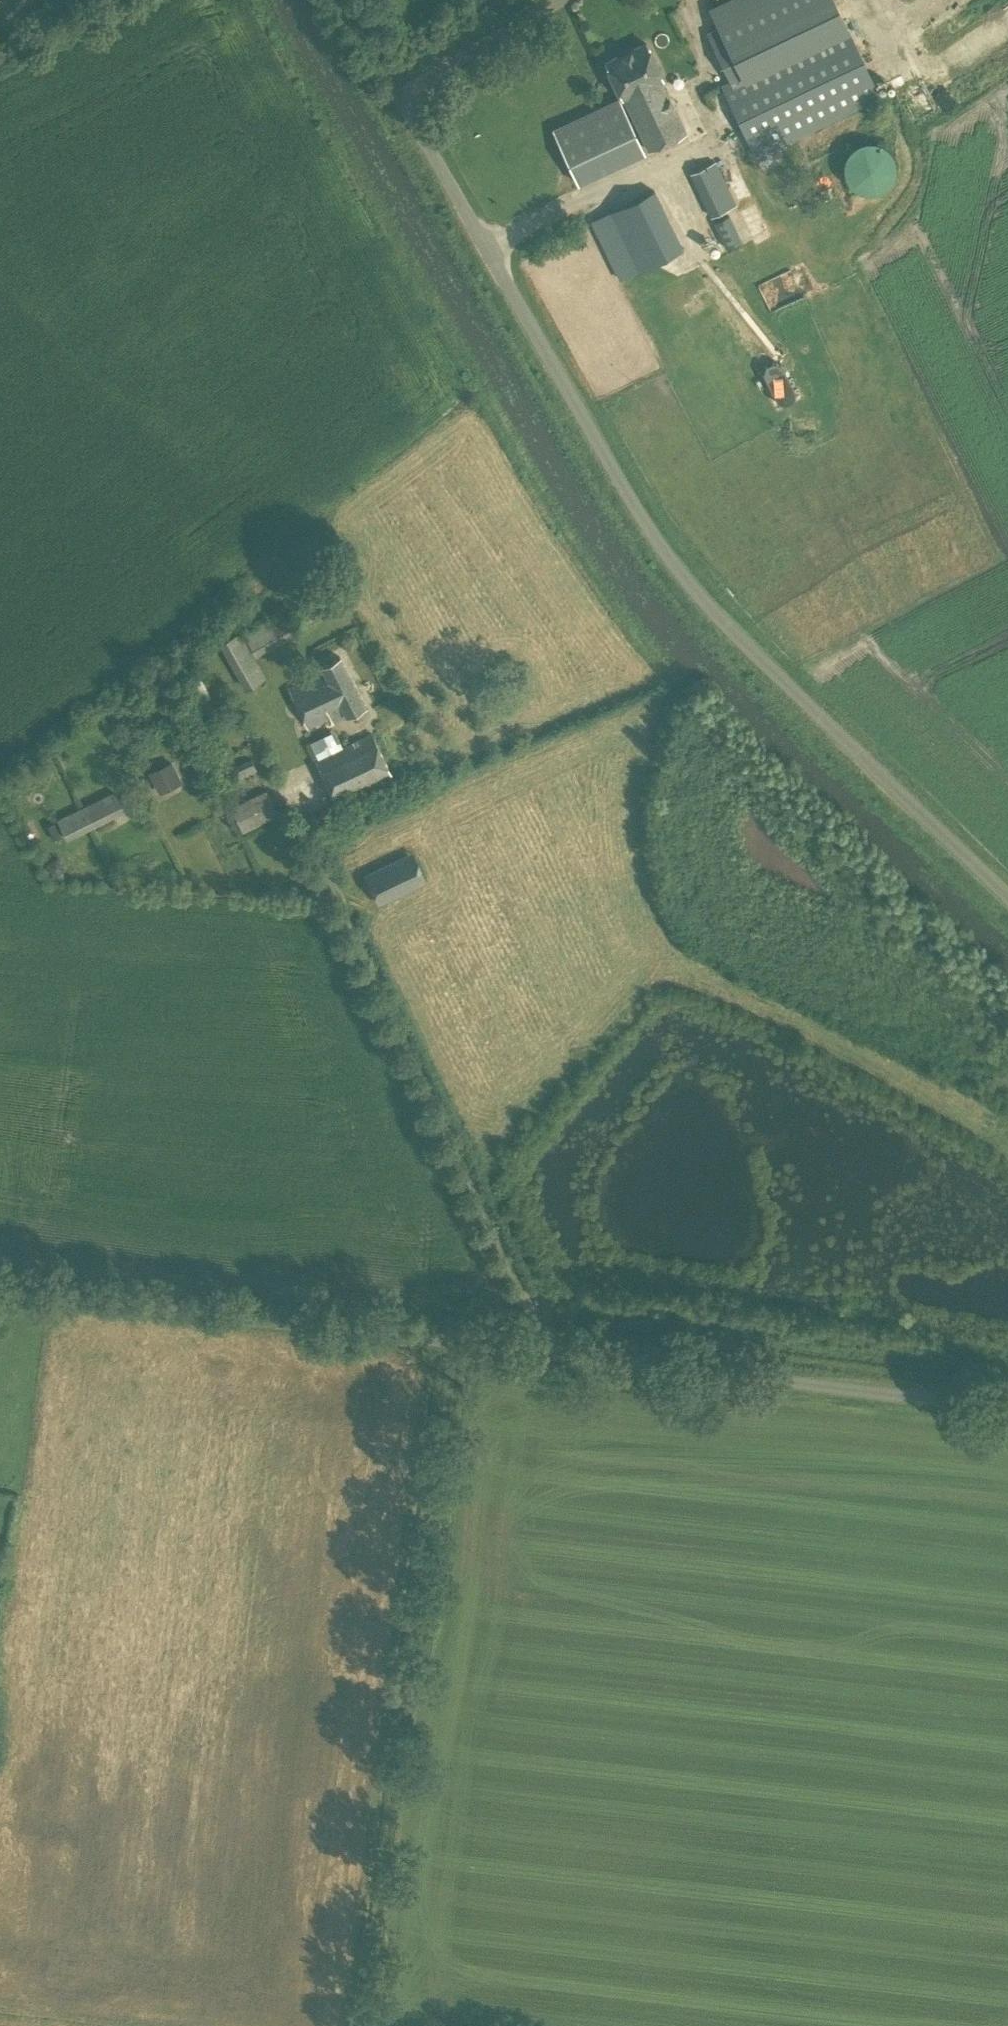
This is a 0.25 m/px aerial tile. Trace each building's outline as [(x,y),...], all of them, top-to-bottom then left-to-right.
[(716,26),(706,31),(730,81),(722,85),(756,155),(879,96),(834,0),(731,0),(709,11),(716,26)] [(646,42),(604,61),(621,98),(623,97),(642,138),(648,150),(686,132),(660,79),(662,77),(646,42)] [(897,170),(896,166),(895,161),(893,157),(890,153),(887,149),(882,147),(873,144),(869,144),(863,145),(855,150),(850,154),(848,159),(846,163),(845,168),(846,175),(847,178),(849,182),(852,187),(856,191),(860,193),(866,195),(869,195),(874,195),(880,194),(884,192),(889,189),(892,184),(895,180),(896,174),(897,170)] [(711,216),(735,204),(714,161),(690,172),(711,216)] [(729,176),(742,201),(751,197),(738,171),(729,176)] [(619,280),(683,248),(653,189),(589,221),(619,280)] [(725,249),(741,241),(729,214),(713,222),(725,249)] [(773,361),(765,364),(762,373),(777,402),(786,404),(793,400),(796,393),(781,363),(773,361)] [(251,629),(259,646),(291,631),(283,614),(251,629)] [(333,721),(346,715),(346,714),(365,705),(340,656),(320,666),(323,670),(289,687),(307,726),(330,715),(333,721)] [(258,664),(238,675),(246,690),(266,678),(258,664)] [(335,801),(391,775),(371,732),(315,758),(335,801)] [(180,776),(172,760),(149,772),(157,788),(180,776)] [(255,770),(250,760),(232,768),(237,779),(255,770)] [(67,839),(124,811),(114,790),(57,819),(67,839)] [(242,831),(278,814),(267,790),(231,807),(242,831)] [(378,903),(414,887),(427,881),(413,852),(401,858),(365,874),(378,903)] [(58,856),(46,863),(53,875),(65,868),(58,856)]
